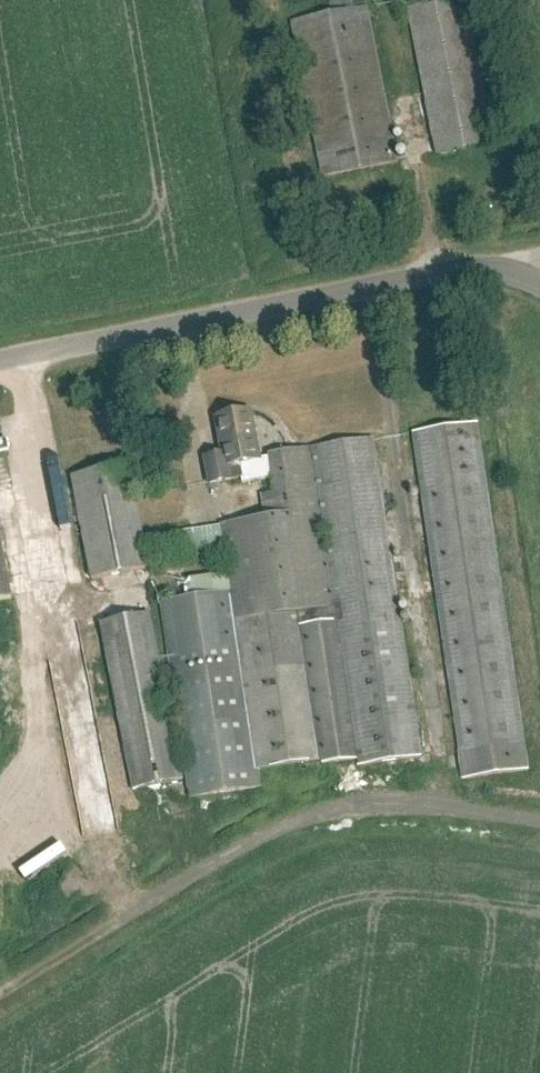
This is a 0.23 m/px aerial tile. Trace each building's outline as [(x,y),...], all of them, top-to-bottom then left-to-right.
[(332,16),(354,12),(352,0),(342,0),(330,2),(332,16)] [(493,144),(464,0),(458,0),(408,10),(437,155),(493,144)] [(323,178),(399,162),(368,9),(292,24),(323,178)] [(188,799),(260,789),(257,770),(320,761),(321,765),(357,760),(358,766),(419,757),(372,440),(268,456),(268,459),(259,461),(250,413),(214,419),(221,455),(203,459),(208,486),(240,479),(241,484),(271,479),(277,517),(220,526),(230,594),(159,605),(167,659),(158,660),(149,615),(99,625),(132,791),(182,781),(161,675),(170,673),(188,799)] [(463,780),(527,771),(476,425),(412,435),(463,780)] [(91,580),(148,569),(127,467),(71,478),(91,580)] [(11,600),(7,578),(0,579),(0,602),(11,600)]
